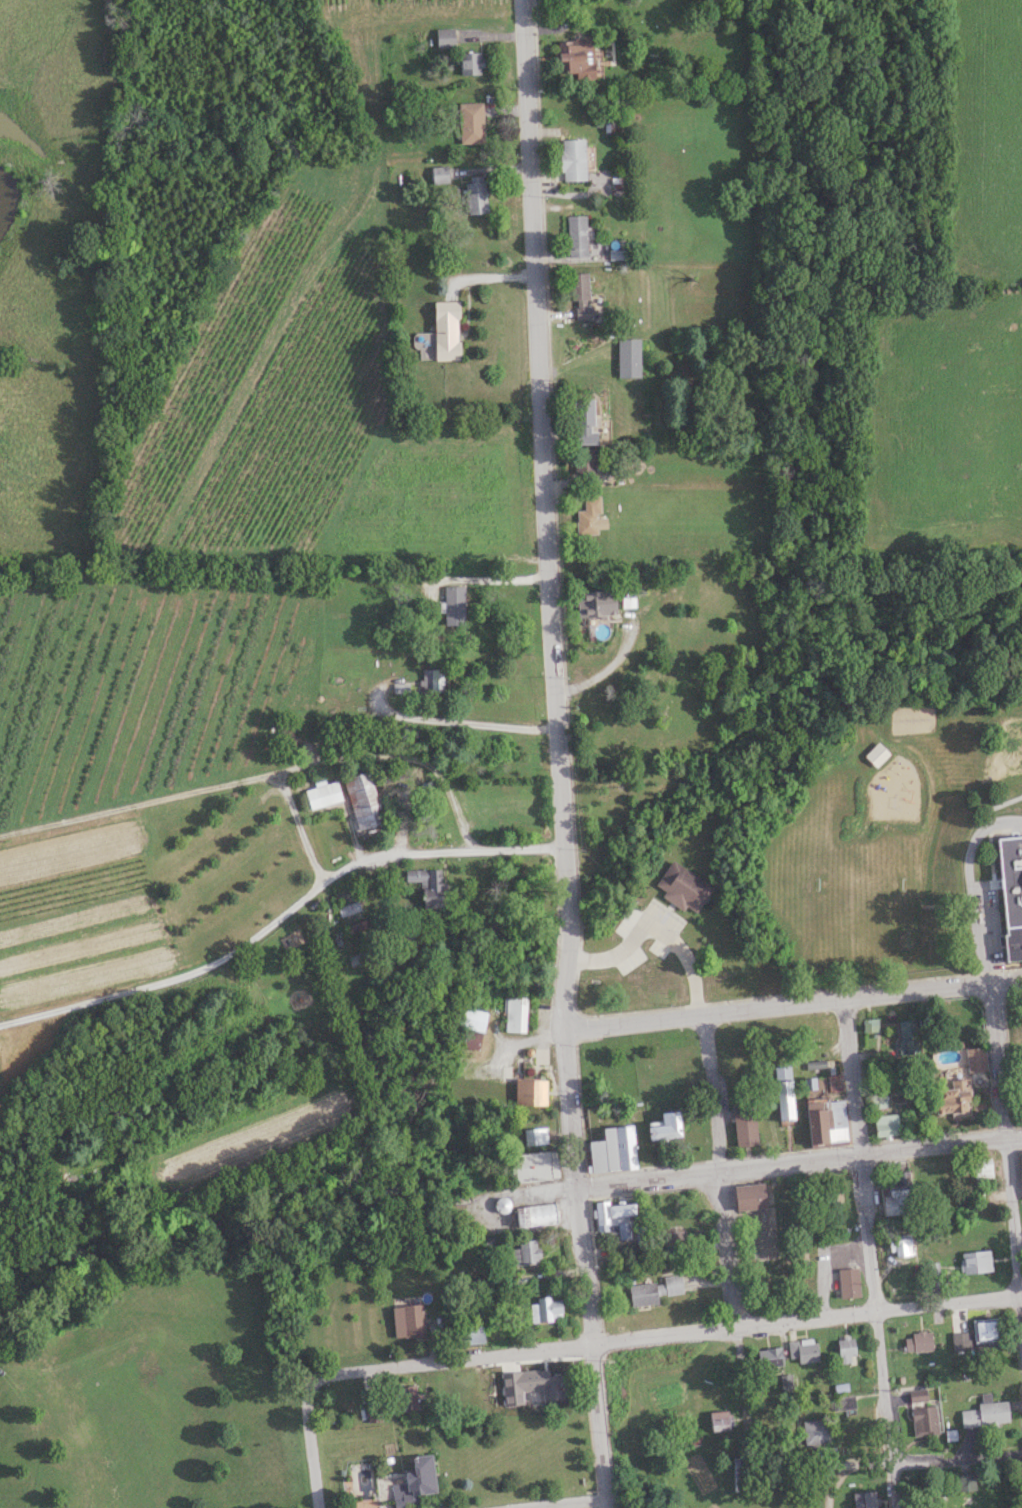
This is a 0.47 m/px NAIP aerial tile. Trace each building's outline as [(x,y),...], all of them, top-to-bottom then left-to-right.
[(453,29),(435,29),(435,48),(453,48),(453,29)] [(559,42),(558,79),(593,79),(593,42),(559,42)] [(459,75),(481,75),(481,53),(459,53),(459,75)] [(459,144),(483,144),(483,103),(459,103),(459,144)] [(585,181),(584,139),(559,139),(560,182),(585,181)] [(433,183),(446,183),(446,167),(433,167),(433,183)] [(485,214),(484,177),(465,177),(466,214),(485,214)] [(585,217),(566,217),(566,260),(585,260),(585,217)] [(589,274),(569,274),(569,301),(574,301),(574,320),(589,320),(589,274)] [(433,361),(457,361),(457,302),(433,302),(433,361)] [(638,339),(616,339),(616,378),(638,378),(638,339)] [(573,445),(594,445),(594,399),(573,399),(573,445)] [(597,450),(581,449),(580,473),(597,474),(597,450)] [(576,511),(576,533),(595,533),(595,512),(599,512),(599,496),(583,496),(583,511),(576,511)] [(463,585),(443,585),(443,625),(463,625),(463,585)] [(577,589),(577,615),(613,615),(613,589),(577,589)] [(421,668),(421,692),(442,692),(442,668),(421,668)] [(863,755),(875,767),(889,754),(877,742),(863,755)] [(382,823),(367,770),(342,777),(356,830),(382,823)] [(313,778),(315,787),(304,790),(309,810),(342,800),(336,781),(325,784),(322,776),(313,778)] [(1004,960),(1021,959),(1021,835),(995,837),(1004,960)] [(671,859),(652,887),(694,915),(713,887),(671,859)] [(439,868),(404,869),(404,882),(420,881),(421,908),(440,907),(439,868)] [(340,917),(360,912),(357,902),(338,908),(340,917)] [(351,934),(366,928),(364,921),(348,927),(351,934)] [(525,1032),(525,997),(504,997),(504,1032),(525,1032)] [(487,1012),(460,1007),(456,1029),(457,1029),(454,1046),(478,1050),(481,1032),(483,1033),(487,1012)] [(863,1019),(863,1032),(877,1032),(877,1019),(863,1019)] [(918,1053),(914,1019),(896,1021),(901,1055),(918,1053)] [(965,1073),(986,1073),(985,1047),(964,1048),(965,1073)] [(789,1065),(774,1066),(777,1121),(793,1120),(789,1065)] [(827,1092),(841,1092),(841,1076),(827,1076),(827,1092)] [(545,1079),(515,1079),(515,1106),(545,1106),(545,1079)] [(935,1085),(936,1116),(968,1115),(967,1084),(935,1085)] [(885,1108),(885,1095),(870,1095),(870,1108),(885,1108)] [(843,1100),(805,1104),(809,1147),(848,1143),(843,1100)] [(732,1105),(735,1147),(756,1145),(753,1103),(732,1105)] [(647,1122),(647,1138),(677,1138),(677,1112),(660,1112),(660,1122),(647,1122)] [(896,1114),(873,1116),(875,1138),(898,1136),(896,1114)] [(601,1127),(602,1141),(588,1142),(590,1172),(635,1169),(632,1126),(601,1127)] [(547,1128),(524,1128),(524,1146),(547,1146),(547,1128)] [(559,1178),(556,1151),(509,1155),(512,1183),(559,1178)] [(991,1179),(990,1159),(968,1160),(969,1179),(991,1179)] [(732,1186),(735,1212),(765,1208),(762,1182),(732,1186)] [(907,1187),(882,1187),(882,1214),(907,1214),(907,1187)] [(497,1213),(510,1210),(507,1197),(493,1200),(497,1213)] [(596,1232),(618,1231),(618,1240),(631,1239),(630,1218),(634,1217),(633,1201),(594,1203),(596,1232)] [(516,1226),(557,1224),(556,1204),(514,1207),(516,1226)] [(682,1230),(662,1232),(664,1255),(685,1254),(682,1230)] [(887,1239),(887,1255),(910,1255),(910,1239),(887,1239)] [(512,1249),(512,1264),(537,1264),(537,1240),(518,1240),(518,1249),(512,1249)] [(990,1272),(990,1251),(959,1251),(959,1272),(990,1272)] [(925,1265),(926,1277),(938,1275),(936,1263),(925,1265)] [(858,1269),(838,1269),(838,1296),(858,1296),(858,1269)] [(656,1296),(682,1293),(681,1275),(662,1276),(662,1282),(628,1285),(630,1307),(657,1304),(656,1296)] [(559,1297),(529,1300),(531,1322),(561,1319),(559,1297)] [(423,1336),(422,1305),(392,1306),(393,1337),(423,1336)] [(974,1342),(997,1340),(995,1319),(972,1321),(974,1342)] [(482,1343),(481,1327),(456,1327),(456,1344),(482,1343)] [(952,1348),(967,1348),(967,1332),(952,1332),(952,1348)] [(904,1350),(931,1350),(931,1333),(904,1333),(904,1350)] [(836,1337),(838,1363),(854,1362),(851,1336),(836,1337)] [(816,1360),(815,1339),(787,1341),(789,1362),(816,1360)] [(756,1349),(758,1368),(781,1365),(780,1347),(756,1349)] [(512,1367),(512,1386),(539,1386),(539,1367),(512,1367)] [(543,1375),(543,1399),(564,1399),(564,1375),(543,1375)] [(833,1384),(833,1410),(851,1409),(851,1384),(833,1384)] [(417,1408),(416,1385),(394,1386),(395,1409),(417,1408)] [(909,1391),(911,1403),(926,1400),(924,1388),(909,1391)] [(960,1410),(962,1427),(1008,1423),(1006,1401),(990,1402),(989,1392),(979,1393),(981,1408),(960,1410)] [(912,1405),(912,1435),(936,1435),(936,1405),(912,1405)] [(729,1430),(729,1413),(710,1413),(710,1430),(729,1430)] [(803,1445),(828,1445),(828,1420),(803,1420),(803,1445)] [(409,1457),(411,1480),(390,1482),(392,1501),(402,1500),(402,1505),(418,1503),(417,1494),(434,1492),(429,1454),(409,1457)] [(974,1490),(973,1473),(956,1475),(957,1492),(974,1490)] [(873,1491),(851,1492),(852,1507),(874,1507),(873,1491)]
